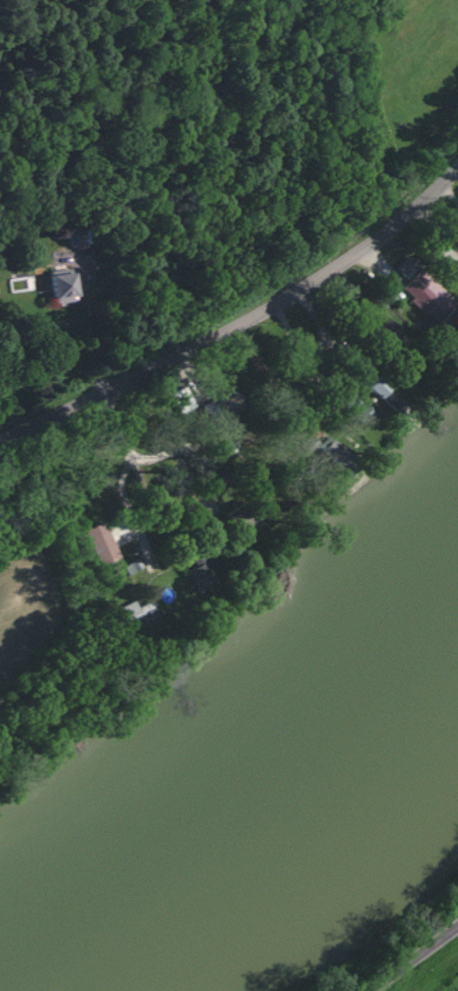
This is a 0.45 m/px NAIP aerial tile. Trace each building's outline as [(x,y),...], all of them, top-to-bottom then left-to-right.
[(69,246),(82,246),(82,231),(68,231),(69,246)] [(405,279),(417,267),(405,256),(393,268),(405,279)] [(50,300),(73,296),(68,268),(45,273),(50,300)] [(399,291),(436,320),(452,299),(435,286),(430,293),(409,277),(399,291)] [(387,387),(375,376),(365,387),(377,398),(387,387)] [(361,425),(373,412),(349,390),(337,403),(361,425)] [(213,401),(225,424),(241,416),(229,392),(213,401)] [(318,448),(333,463),(344,452),(329,437),(318,448)] [(253,520),(236,501),(222,513),(239,532),(253,520)] [(117,557),(102,520),(82,528),(97,565),(117,557)] [(193,588),(214,578),(203,553),(193,557),(195,564),(185,569),(193,588)] [(127,574),(141,566),(136,558),(122,565),(127,574)] [(124,614),(117,617),(122,626),(155,609),(150,600),(136,607),(132,600),(120,607),(124,614)]
